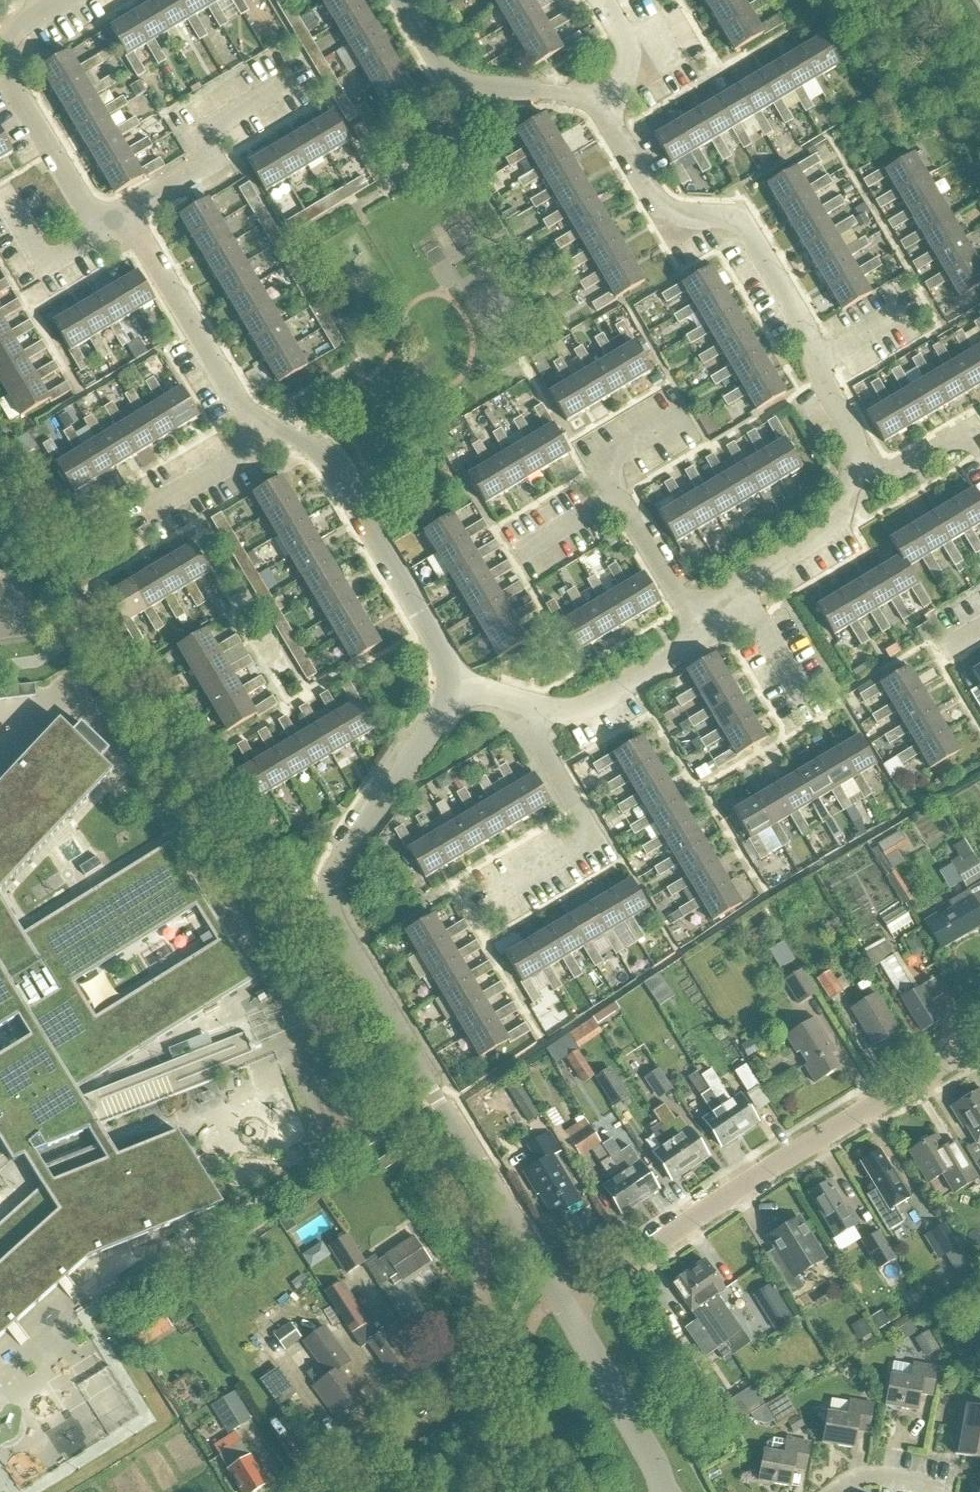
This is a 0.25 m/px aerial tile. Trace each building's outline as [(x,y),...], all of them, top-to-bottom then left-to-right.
[(151,4),(168,33),(166,34),(167,35),(178,54),(186,49),(175,30),(187,22),(187,21),(188,21),(176,0),(158,0),(151,4)] [(188,21),(187,21),(187,22),(199,42),(207,37),(195,17),(208,10),(208,9),(209,8),(204,0),(176,0),(188,21)] [(209,8),(208,9),(208,10),(220,29),(228,25),(216,5),(225,0),(204,0),(209,8)] [(240,17),(248,12),(241,0),(230,0),(240,17)] [(286,21),(296,15),(287,0),(285,0),(276,5),(286,21)] [(335,26),(365,9),(360,0),(332,0),(323,5),(335,26)] [(508,27),(537,10),(539,13),(540,12),(559,1),(559,0),(542,0),(535,4),(532,0),(507,0),(496,7),(508,27)] [(710,11),(729,0),(703,0),(710,11)] [(722,32),(751,15),(751,16),(752,16),(772,4),(769,0),(760,0),(747,8),(743,0),(729,0),(710,11),(722,32)] [(151,4),(130,16),(147,45),(146,46),(146,47),(158,66),(166,62),(154,42),(167,35),(166,34),(168,33),(151,4)] [(335,26),(348,47),(377,29),(365,9),(335,26)] [(508,27),(521,48),(549,31),(551,33),(552,33),(571,21),(567,13),(547,25),(540,12),(539,13),(537,10),(508,27)] [(751,15),(722,32),(734,52),(763,36),(764,37),(784,25),(779,17),(760,28),(752,16),(751,16),(751,15)] [(109,29),(126,58),(125,58),(137,79),(145,74),(133,54),(146,47),(146,46),(147,45),(130,16),(109,29)] [(289,25),(298,41),(308,35),(299,20),(289,25)] [(348,47),(360,68),(389,50),(377,29),(348,47)] [(549,31),(521,48),(533,68),(562,51),(563,54),(584,42),(579,34),(559,46),(552,33),(551,33),(549,31)] [(820,38),(798,52),(815,80),(814,81),(814,82),(826,101),(834,97),(822,77),(838,68),(820,38)] [(301,46),(310,62),(321,56),(311,40),(301,46)] [(360,68),(372,88),(402,71),(389,50),(360,68)] [(798,52),(777,64),(794,93),(793,93),(794,94),(805,114),(813,109),(801,89),(814,82),(814,81),(815,80),(798,52)] [(40,70),(53,93),(82,76),(83,77),(103,65),(98,57),(79,68),(69,53),(40,70)] [(313,67),(323,83),(333,77),(323,61),(313,67)] [(777,64),(757,76),(774,105),(772,106),(773,106),(785,126),(793,121),(781,102),(794,94),(793,93),(794,93),(777,64)] [(402,71),(372,88),(385,109),(414,92),(402,71)] [(53,93),(65,113),(94,96),(95,98),(96,97),(115,86),(110,78),(91,89),(83,77),(82,76),(53,93)] [(757,76),(736,88),(753,117),(752,118),(752,119),(764,138),(772,133),(760,114),(773,106),(772,106),(774,105),(757,76)] [(326,87),(335,103),(345,97),(336,81),(326,87)] [(145,93),(139,83),(130,88),(136,98),(145,93)] [(736,88),(715,101),(732,129),(731,130),(732,131),(743,150),(751,146),(740,126),(752,119),(752,118),(753,117),(736,88)] [(65,113),(78,134),(106,117),(107,118),(108,118),(127,106),(123,98),(103,110),(96,97),(95,98),(94,96),(65,113)] [(715,101),(695,113),(712,142),(711,142),(711,143),(723,163),(731,158),(719,138),(732,131),(731,130),(732,129),(715,101)] [(338,108),(347,124),(357,118),(348,102),(338,108)] [(861,116),(864,107),(856,104),(853,113),(861,116)] [(695,113),(674,125),(691,154),(690,155),(702,175),(710,170),(698,151),(711,143),(711,142),(712,142),(695,113)] [(332,114),(311,127),(328,156),(350,143),(332,114)] [(510,169),(530,157),(531,157),(530,155),(559,138),(545,116),(516,134),(525,149),(506,161),(510,169)] [(78,134),(90,155),(119,138),(120,139),(140,127),(135,119),(115,131),(108,118),(107,118),(106,117),(78,134)] [(352,130),(360,144),(381,132),(372,118),(352,130)] [(691,154),(674,125),(654,137),(671,166),(670,167),(681,187),(689,182),(678,163),(690,155),(691,154)] [(311,127),(290,139),(308,168),(328,156),(311,127)] [(13,154),(0,133),(0,162),(13,154)] [(90,155),(102,175),(131,158),(132,160),(132,159),(152,148),(147,140),(128,151),(120,139),(119,138),(90,155)] [(523,190),(542,178),(543,177),(542,176),(571,159),(559,138),(530,155),(531,157),(530,157),(538,170),(518,182),(523,190)] [(290,139),(269,151),(287,181),(308,168),(290,139)] [(813,148),(807,152),(811,159),(815,156),(817,155),(813,148)] [(287,181),(269,151),(248,164),(266,194),(287,181)] [(767,187),(779,207),(808,190),(807,189),(808,188),(800,176),(820,164),(815,156),(811,159),(795,168),(796,170),(767,187)] [(887,178),(895,191),(896,190),(897,193),(926,176),(914,156),(885,173),(883,170),(863,182),(868,190),(887,178)] [(131,158),(102,175),(114,196),(143,179),(144,180),(164,168),(159,160),(140,172),(132,159),(132,160),(131,158)] [(535,210),(555,198),(554,196),(583,179),(571,159),(542,176),(543,177),(542,178),(550,190),(530,202),(535,210)] [(900,199),(907,212),(908,211),(910,214),(938,197),(926,176),(897,193),(896,190),(895,191),(875,203),(880,210),(900,199)] [(779,207),(791,228),(820,211),(819,210),(820,209),(813,196),(832,185),(827,177),(808,188),(807,189),(808,190),(779,207)] [(347,187),(353,197),(368,188),(362,178),(347,187)] [(547,231),(567,219),(568,219),(567,217),(595,200),(583,179),(554,196),(555,198),(562,211),(542,223),(547,231)] [(239,190),(248,206),(258,200),(249,184),(239,190)] [(853,191),(848,184),(841,189),(845,196),(853,191)] [(326,200),(332,210),(348,200),(342,190),(326,200)] [(912,220),(919,232),(920,232),(922,234),(951,217),(938,197),(910,214),(908,211),(907,212),(887,223),(892,231),(912,220)] [(791,228),(804,249),(832,232),(832,230),(825,217),(844,206),(840,198),(820,209),(819,210),(820,211),(791,228)] [(560,251),(579,240),(580,239),(579,238),(608,221),(595,200),(567,217),(568,219),(567,219),(574,232),(555,243),(560,251)] [(179,218),(192,239),(221,222),(208,201),(179,218)] [(305,212),(311,222),(327,213),(321,203),(305,212)] [(251,211),(261,227),(271,221),(261,205),(251,211)] [(502,216),(505,222),(517,215),(513,209),(502,216)] [(284,225),(290,235),(306,225),(300,215),(284,225)] [(924,240),(932,253),(932,252),(934,255),(963,238),(951,217),(922,234),(920,232),(919,232),(900,244),(904,252),(924,240)] [(804,249),(816,269),(845,252),(844,251),(845,250),(837,238),(857,226),(852,218),(832,230),(832,232),(804,249)] [(572,272),(591,260),(592,260),(591,258),(620,241),(608,221),(579,238),(580,239),(579,240),(587,252),(567,264),(572,272)] [(192,239),(204,260),(233,243),(221,222),(192,239)] [(875,225),(868,229),(873,236),(880,232),(875,225)] [(263,232),(273,248),(283,242),(273,226),(263,232)] [(936,261),(944,273),(945,273),(946,276),(975,259),(963,238),(934,255),(932,252),(932,253),(912,264),(917,272),(936,261)] [(816,269),(828,290),(857,273),(856,272),(857,271),(849,258),(869,247),(864,239),(845,250),(844,251),(845,252),(816,269)] [(584,293),(604,281),(604,279),(632,262),(620,241),(591,258),(592,260),(591,260),(599,273),(579,285),(584,293)] [(204,260),(216,281),(246,263),(233,243),(204,260)] [(276,252),(285,268),(295,262),(286,246),(276,252)] [(857,273),(828,290),(842,312),(871,295),(862,279),(881,267),(877,259),(857,271),(856,272),(857,273)] [(944,273),(924,285),(929,293),(949,281),(959,299),(979,286),(979,267),(975,259),(946,276),(945,273),(944,273)] [(604,281),(611,294),(592,305),(596,313),(617,301),(616,300),(645,283),(632,262),(604,279),(604,281)] [(216,281),(228,301),(258,284),(246,263),(216,281)] [(307,283),(298,267),(288,273),(297,289),(307,283)] [(686,293),(693,306),(694,305),(695,306),(723,289),(711,269),(682,286),(682,285),(661,296),(666,304),(686,293)] [(137,273),(115,287),(132,315),(131,316),(131,317),(143,336),(151,332),(139,312),(155,303),(137,273)] [(10,289),(5,281),(0,284),(0,295),(10,289)] [(228,301),(241,322),(270,305),(258,284),(228,301)] [(115,287),(94,299),(111,328),(110,328),(110,329),(122,349),(130,344),(118,324),(131,317),(131,316),(132,315),(115,287)] [(300,294),(310,309),(320,303),(310,288),(300,294)] [(698,314),(705,326),(706,326),(707,327),(736,310),(723,289),(695,306),(694,305),(693,306),(674,317),(678,325),(698,314)] [(94,299),(73,311),(90,340),(89,341),(90,341),(101,361),(105,359),(109,356),(98,337),(110,329),(110,328),(111,328),(94,299)] [(0,319),(2,321),(3,321),(22,309),(17,301),(0,312),(0,319)] [(241,322),(253,343),(283,325),(270,305),(241,322)] [(332,324),(322,308),(312,314),(322,330),(332,324)] [(710,334),(718,347),(718,346),(719,348),(748,331),(736,310),(707,327),(706,326),(705,326),(686,338),(691,346),(710,334)] [(90,340),(73,311),(53,323),(70,352),(69,353),(81,373),(89,368),(77,349),(90,341),(89,341),(90,340)] [(12,339),(14,342),(15,342),(34,330),(30,322),(10,334),(3,321),(2,321),(0,319),(0,347),(12,339)] [(627,347),(614,355),(614,356),(613,357),(630,385),(651,373),(634,344),(635,343),(623,323),(615,328),(627,347)] [(253,343),(265,364),(295,346),(283,325),(253,343)] [(334,351),(344,345),(335,329),(325,335),(334,351)] [(722,355),(730,368),(731,367),(731,368),(760,351),(748,331),(719,348),(718,346),(718,347),(698,359),(703,366),(722,355)] [(952,364),(951,365),(968,394),(979,387),(979,367),(972,353),(973,352),(973,351),(961,332),(953,337),(965,356),(952,364)] [(606,360),(593,367),(594,368),(592,369),(609,398),(630,385),(613,357),(614,356),(614,355),(602,335),(594,340),(606,360)] [(25,360),(26,363),(27,362),(47,350),(42,342),(22,354),(15,342),(14,342),(12,339),(0,347),(0,374),(25,360)] [(944,368),(931,376),(932,377),(930,378),(947,406),(968,394),(951,365),(952,364),(940,344),(932,349),(944,368)] [(295,346),(265,364),(278,385),(308,367),(295,346)] [(973,351),(973,352),(972,353),(979,367),(979,347),(973,351)] [(585,372),(573,380),(572,381),(589,410),(609,398),(592,369),(594,368),(593,367),(582,348),(574,352),(585,372)] [(735,376),(742,388),(743,388),(744,389),(772,372),(760,351),(731,368),(731,367),(730,368),(710,379),(715,387),(735,376)] [(923,381),(911,388),(911,389),(910,390),(927,418),(947,406),(930,378),(932,377),(931,376),(920,356),(912,361),(923,381)] [(8,398),(37,380),(39,383),(59,371),(54,363),(35,375),(27,362),(26,363),(25,360),(0,374),(0,384),(8,398)] [(573,380),(561,360),(553,365),(565,384),(549,394),(567,423),(589,410),(572,381),(573,380)] [(903,393),(890,401),(889,402),(906,431),(927,418),(910,390),(911,389),(911,388),(899,369),(891,373),(903,393)] [(743,388),(742,388),(722,400),(727,408),(747,396),(756,412),(786,394),(772,372),(744,389),(743,388)] [(145,384),(157,403),(157,404),(159,403),(176,432),(199,418),(181,389),(165,399),(153,379),(145,384)] [(37,380),(8,398),(20,418),(49,401),(51,404),(71,392),(66,384),(47,395),(39,383),(37,380)] [(890,401),(878,381),(870,386),(882,405),(866,415),(884,444),(906,431),(889,402),(890,401)] [(125,396),(137,416),(138,415),(156,444),(176,432),(159,403),(157,404),(157,403),(145,411),(133,392),(125,396)] [(104,409),(116,428),(116,429),(118,428),(135,457),(156,444),(138,415),(137,416),(124,424),(112,404),(104,409)] [(545,430),(533,438),(532,439),(549,468),(569,455),(552,427),(554,426),(542,406),(534,410),(545,430)] [(66,414),(58,419),(65,430),(73,425),(66,414)] [(443,424),(449,434),(463,425),(458,416),(443,424)] [(84,421),(96,441),(97,440),(115,469),(135,457),(118,428),(116,429),(116,428),(104,436),(92,417),(84,421)] [(525,442),(512,450),(511,451),(528,480),(549,468),(532,439),(533,438),(521,418),(513,423),(525,442)] [(779,443),(766,451),(766,452),(764,453),(781,482),(801,470),(784,441),(787,439),(775,419),(767,424),(779,443)] [(63,434),(75,453),(75,454),(77,453),(94,482),(115,469),(97,440),(96,441),(83,448),(71,429),(63,434)] [(504,454),(491,462),(492,463),(490,463),(508,492),(528,480),(511,451),(512,450),(500,430),(492,435),(504,454)] [(758,456),(745,463),(746,464),(743,466),(760,494),(781,482),(764,453),(766,452),(766,451),(754,432),(746,436),(758,456)] [(29,433),(21,437),(18,439),(26,451),(29,450),(36,445),(29,433)] [(75,454),(75,453),(63,461),(51,441),(43,446),(55,466),(56,466),(74,494),(94,482),(77,453),(75,454)] [(468,476),(485,505),(508,492),(490,463),(492,463),(491,462),(480,442),(472,447),(483,467),(468,476)] [(737,468),(725,476),(722,478),(740,507),(760,494),(743,466),(746,464),(745,463),(734,444),(726,448),(737,468)] [(34,450),(30,452),(26,455),(32,464),(36,462),(39,459),(34,450)] [(717,480),(704,488),(705,488),(702,490),(719,519),(740,507),(722,478),(725,476),(713,456),(705,461),(717,480)] [(696,493),(683,500),(684,501),(681,502),(698,531),(719,519),(702,490),(705,488),(704,488),(692,468),(684,473),(696,493)] [(252,496),(265,517),(294,500),(282,478),(252,496)] [(684,501),(683,500),(672,481),(664,485),(675,505),(658,515),(676,544),(698,531),(681,502),(684,501)] [(952,503),(970,531),(971,531),(979,526),(979,502),(973,490),(952,503)] [(265,517),(277,538),(307,520),(294,500),(265,517)] [(932,515),(949,544),(950,543),(951,543),(963,536),(975,556),(979,553),(979,546),(971,531),(970,531),(952,503),(932,515)] [(221,514),(211,520),(220,536),(230,530),(221,514)] [(932,515),(911,527),(928,556),(930,555),(930,556),(943,548),(955,568),(962,563),(951,543),(950,543),(949,544),(932,515)] [(424,533),(437,556),(466,539),(468,542),(468,541),(488,530),(483,521),(463,533),(453,516),(424,533)] [(277,538),(290,558),(319,541),(307,520),(277,538)] [(889,541),(899,558),(900,558),(907,570),(908,569),(922,561),(934,580),(942,575),(930,556),(930,555),(928,556),(911,527),(889,541)] [(223,541),(233,557),(243,551),(233,535),(223,541)] [(437,556),(449,576),(478,559),(480,562),(500,550),(495,542),(476,553),(468,541),(468,542),(466,539),(437,556)] [(290,558),(302,579),(331,562),(319,541),(290,558)] [(191,545),(169,559),(186,588),(185,589),(197,609),(205,604),(193,584),(209,575),(191,545)] [(236,562),(245,578),(255,572),(246,556),(236,562)] [(900,558),(899,558),(880,570),(897,598),(898,597),(898,598),(911,591),(923,610),(931,605),(919,585),(917,586),(908,569),(907,570),(900,558)] [(169,559),(149,571),(166,600),(164,601),(165,601),(176,621),(184,616),(173,597),(185,589),(186,588),(169,559)] [(449,576),(462,597),(490,580),(492,583),(493,582),(512,570),(507,562),(488,574),(480,562),(478,559),(449,576)] [(302,579),(314,600),(344,582),(331,562),(302,579)] [(607,570),(619,589),(619,590),(621,589),(638,618),(660,605),(643,575),(627,584),(615,565),(607,570)] [(880,570),(859,582),(876,611),(878,610),(891,603),(902,622),(910,618),(898,598),(898,597),(897,598),(880,570)] [(149,571),(128,583),(145,612),(143,613),(144,614),(156,633),(164,629),(152,609),(165,601),(164,601),(166,600),(149,571)] [(248,583),(257,598),(267,593),(258,577),(248,583)] [(587,582),(598,601),(599,602),(600,601),(617,630),(638,618),(621,589),(619,590),(619,589),(606,597),(595,577),(587,582)] [(462,597),(474,618),(502,600),(504,603),(505,603),(524,591),(520,583),(500,595),(493,582),(492,583),(490,580),(462,597)] [(314,600),(326,621),(356,603),(344,582),(314,600)] [(859,582),(838,594),(856,623),(857,622),(857,623),(870,615),(882,635),(890,630),(878,610),(876,611),(859,582)] [(145,612),(128,583),(107,596),(124,624),(123,625),(135,645),(143,641),(131,621),(144,614),(143,613),(145,612)] [(566,594),(578,614),(580,614),(597,642),(617,630),(600,601),(599,602),(598,601),(586,609),(574,589),(566,594)] [(856,623),(838,594),(816,608),(834,637),(849,628),(861,647),(869,642),(857,623),(857,622),(856,623)] [(260,603),(270,619),(280,613),(270,597),(260,603)] [(474,618),(486,638),(515,621),(516,624),(517,623),(537,612),(532,604),(512,615),(505,603),(504,603),(502,600),(474,618)] [(578,614),(565,621),(553,602),(545,606),(558,627),(559,626),(576,655),(597,642),(580,614),(578,614)] [(326,621),(339,641),(368,624),(356,603),(326,621)] [(273,624),(282,640),(292,634),(283,618),(273,624)] [(515,621),(486,638),(498,659),(527,642),(529,645),(549,632),(544,624),(525,636),(517,623),(516,624),(515,621)] [(368,624),(339,641),(351,663),(381,645),(368,624)] [(177,649),(190,671),(219,654),(221,656),(241,645),(236,637),(217,648),(206,631),(177,649)] [(304,654),(295,639),(285,645),(294,660),(304,654)] [(151,654),(145,645),(133,652),(139,662),(151,654)] [(889,660),(900,653),(896,645),(884,652),(889,660)] [(190,671),(203,692),(232,675),(233,677),(253,665),(248,657),(229,669),(221,656),(219,654),(190,671)] [(681,709),(700,697),(701,696),(700,695),(729,678),(715,656),(686,673),(695,689),(676,701),(681,709)] [(297,665),(307,681),(317,675),(307,659),(297,665)] [(884,693),(891,705),(892,705),(893,706),(922,689),(909,669),(881,686),(880,684),(859,696),(864,704),(884,693)] [(203,692),(215,713),(244,696),(245,698),(246,697),(265,686),(261,678),(241,689),(233,677),(232,675),(203,692)] [(693,729),(712,718),(713,717),(712,716),(741,699),(729,678),(700,695),(701,696),(700,697),(708,710),(688,721),(691,727),(693,729)] [(351,705),(339,713),(337,715),(354,744),(374,731),(357,703),(360,701),(348,681),(340,685),(351,705)] [(34,685),(0,689),(0,701),(36,697),(34,685)] [(970,693),(979,709),(979,687),(970,693)] [(896,713),(904,726),(905,727),(934,710),(922,689),(893,706),(892,705),(891,705),(872,717),(877,725),(896,713)] [(331,717),(318,725),(319,725),(316,727),(333,756),(354,744),(337,715),(339,713),(327,693),(319,698),(331,717)] [(244,696),(215,713),(227,733),(256,716),(257,718),(277,706),(272,698),(253,710),(246,697),(245,698),(244,696)] [(705,750),(725,738),(725,736),(753,719),(741,699),(712,716),(713,717),(712,718),(720,730),(700,742),(703,747),(705,750)] [(310,729),(298,737),(298,738),(295,739),(312,768),(333,756),(316,727),(319,725),(318,725),(307,705),(299,710),(310,729)] [(908,734),(916,747),(917,746),(917,748),(946,730),(934,710),(905,727),(904,726),(884,738),(889,746),(908,734)] [(290,742),(277,749),(277,750),(275,752),(292,780),(312,768),(295,739),(298,738),(298,737),(286,717),(278,722),(290,742)] [(725,738),(732,751),(713,762),(717,770),(738,758),(737,757),(766,740),(753,719),(725,736),(725,738)] [(113,772),(59,721),(0,784),(0,892),(113,772)] [(691,727),(688,721),(679,727),(682,732),(691,727)] [(269,754),(256,761),(257,762),(254,764),(271,793),(292,780),(275,752),(277,750),(277,749),(265,730),(257,734),(269,754)] [(917,746),(916,747),(882,767),(891,780),(904,772),(901,766),(921,755),(930,770),(959,753),(946,730),(917,748),(917,746)] [(858,737),(836,751),(853,779),(852,780),(852,781),(864,800),(872,796),(860,776),(876,767),(858,737)] [(617,763),(625,775),(626,776),(655,759),(643,738),(614,756),(613,754),(593,766),(597,774),(617,763)] [(699,739),(691,743),(696,751),(703,747),(700,742),(699,739)] [(257,762),(256,761),(245,742),(237,747),(248,766),(231,776),(249,806),(271,793),(254,764),(257,762)] [(836,751),(815,763),(832,792),(831,792),(831,793),(843,813),(851,808),(839,788),(852,781),(852,780),(853,779),(836,751)] [(629,783),(637,796),(638,796),(638,797),(667,780),(655,759),(626,776),(625,775),(605,787),(610,795),(629,783)] [(713,762),(706,766),(711,774),(717,770),(713,762)] [(815,763),(795,775),(812,804),(810,805),(811,805),(822,825),(830,820),(819,801),(831,793),(831,792),(832,792),(815,763)] [(498,770),(509,790),(510,791),(512,790),(528,818),(550,805),(533,776),(517,785),(506,765),(498,770)] [(447,774),(435,781),(441,791),(453,784),(447,774)] [(795,775),(774,787),(791,816),(790,817),(790,818),(802,837),(810,832),(798,813),(811,805),(810,805),(812,804),(795,775)] [(477,782),(489,802),(489,803),(491,802),(508,831),(528,818),(512,790),(510,791),(509,790),(497,797),(485,778),(477,782)] [(642,804),(649,817),(650,816),(651,817),(679,800),(667,780),(638,797),(638,796),(637,796),(617,808),(622,816),(642,804)] [(774,787),(753,800),(770,828),(769,829),(770,830),(781,849),(789,845),(778,825),(790,818),(790,817),(791,816),(774,787)] [(456,795),(468,814),(469,815),(470,815),(487,843),(508,831),(491,802),(489,803),(489,802),(476,810),(464,790),(456,795)] [(630,828),(634,836),(654,824),(661,837),(662,837),(663,838),(692,821),(679,800),(651,817),(650,816),(649,817),(630,828)] [(770,828),(753,800),(733,812),(750,841),(748,841),(760,862),(768,857),(757,837),(770,830),(769,829),(770,828)] [(436,807),(447,827),(448,828),(450,827),(466,855),(487,843),(470,815),(469,815),(468,814),(455,822),(444,802),(436,807)] [(415,819),(427,839),(427,840),(429,839),(446,867),(466,855),(450,827),(448,828),(447,827),(435,834),(423,814),(415,819)] [(666,845),(674,858),(674,857),(675,859),(704,842),(692,821),(663,838),(662,837),(661,837),(642,849),(647,857),(666,845)] [(427,840),(427,839),(414,846),(402,827),(394,831),(407,852),(408,851),(425,880),(446,867),(429,839),(427,840)] [(871,852),(887,877),(886,878),(904,906),(913,900),(895,872),(894,872),(892,870),(904,863),(898,853),(908,847),(899,832),(877,845),(878,847),(871,852)] [(966,888),(979,880),(979,866),(973,855),(973,856),(964,841),(953,848),(960,859),(951,864),(953,868),(966,888)] [(678,866),(686,878),(687,878),(687,879),(716,862),(704,842),(675,859),(674,857),(674,858),(654,869),(659,877),(678,866)] [(12,1162),(23,1158),(42,1187),(0,1225),(0,1338),(88,1259),(223,1205),(177,1132),(118,1156),(77,1090),(254,980),(170,843),(24,934),(0,896),(0,1143),(12,1162)] [(84,877),(102,866),(96,858),(79,868),(84,877)] [(691,886),(698,899),(699,899),(700,900),(728,883),(716,862),(687,879),(687,878),(686,878),(666,890),(671,898),(691,886)] [(631,881),(608,894),(625,922),(624,923),(625,924),(636,944),(644,939),(632,920),(648,910),(631,881)] [(699,899),(698,899),(679,911),(683,919),(703,907),(712,923),(742,905),(728,883),(700,900),(699,899)] [(941,950),(979,927),(979,886),(951,903),(954,908),(952,909),(953,910),(940,917),(939,914),(925,923),(941,950)] [(608,894),(588,906),(604,935),(603,935),(604,936),(616,956),(623,951),(612,932),(625,924),(624,923),(625,922),(608,894)] [(588,906),(567,919),(584,947),(583,948),(583,949),(595,968),(603,964),(591,944),(604,936),(603,935),(604,935),(588,906)] [(679,911),(667,918),(671,926),(683,919),(679,911)] [(890,920),(895,932),(917,923),(912,911),(890,920)] [(405,934),(418,956),(447,939),(448,942),(449,941),(469,930),(464,922),(444,933),(434,916),(405,934)] [(567,919),(546,931),(563,959),(562,960),(563,961),(574,981),(582,976),(571,956),(583,949),(583,948),(584,947),(567,919)] [(823,927),(827,935),(841,929),(837,920),(823,927)] [(546,931),(526,943),(543,971),(541,972),(542,973),(554,993),(562,988),(550,969),(563,961),(562,960),(563,959),(546,931)] [(418,956),(430,977),(459,959),(461,962),(481,950),(476,942),(457,954),(449,941),(448,942),(447,939),(418,956)] [(769,950),(781,971),(795,963),(783,942),(769,950)] [(543,971),(526,943),(505,955),(522,984),(521,984),(533,1005),(541,1000),(529,981),(542,973),(541,972),(543,971)] [(880,964),(922,1032),(942,1020),(931,1003),(943,995),(933,980),(923,987),(924,987),(915,992),(893,956),(885,944),(864,955),(872,969),(880,964)] [(430,977),(442,997),(471,980),(473,983),(474,982),(493,971),(488,963),(469,974),(461,962),(459,959),(430,977)] [(784,982),(799,1006),(816,995),(801,971),(784,982)] [(816,981),(830,1002),(843,993),(829,972),(816,981)] [(666,987),(658,975),(644,985),(652,996),(666,987)] [(442,997),(455,1018),(483,1001),(485,1003),(486,1003),(505,991),(501,983),(481,995),(474,982),(473,983),(471,980),(442,997)] [(851,1011),(873,1047),(899,1031),(877,995),(851,1011)] [(455,1018),(467,1038),(496,1021),(497,1024),(498,1024),(518,1012),(513,1004),(493,1016),(486,1003),(485,1003),(483,1001),(455,1018)] [(593,1019),(598,1026),(620,1011),(615,1004),(593,1019)] [(804,1067),(815,1085),(839,1070),(829,1053),(834,1049),(815,1019),(786,1037),(797,1055),(800,1053),(807,1065),(804,1067)] [(578,1049),(601,1034),(592,1020),(569,1035),(578,1049)] [(496,1021),(467,1038),(479,1059),(508,1042),(510,1045),(530,1033),(525,1025),(506,1036),(498,1024),(497,1024),(496,1021)] [(569,1035),(546,1051),(556,1066),(579,1050),(578,1049),(569,1035)] [(750,1041),(740,1047),(747,1058),(757,1052),(750,1041)] [(190,1052),(187,1043),(168,1050),(171,1060),(190,1052)] [(759,1087),(746,1067),(735,1073),(748,1094),(759,1087)] [(594,1080),(614,1108),(629,1098),(610,1069),(594,1080)] [(644,1079),(658,1100),(673,1090),(658,1069),(644,1079)] [(740,1136),(710,1091),(697,1072),(688,1079),(700,1097),(712,1115),(703,1122),(721,1148),(740,1136)] [(506,1089),(528,1123),(539,1116),(517,1082),(506,1089)] [(719,1084),(710,1091),(740,1136),(758,1123),(740,1097),(731,1103),(719,1084)] [(966,1100),(979,1123),(979,1092),(966,1100)] [(564,1126),(577,1118),(565,1099),(542,1115),(552,1132),(563,1125),(564,1126)] [(966,1100),(951,1109),(963,1129),(966,1127),(979,1150),(979,1123),(966,1100)] [(664,1104),(652,1113),(660,1125),(690,1169),(708,1157),(690,1130),(689,1131),(680,1117),(675,1121),(664,1104)] [(640,1203),(602,1146),(582,1116),(574,1121),(577,1125),(564,1134),(580,1158),(591,1151),(613,1183),(604,1189),(621,1215),(640,1203)] [(690,1169),(660,1125),(650,1131),(663,1149),(654,1155),(671,1182),(690,1169)] [(527,1147),(538,1164),(523,1173),(533,1190),(535,1189),(553,1218),(581,1202),(553,1157),(560,1152),(549,1134),(527,1147)] [(943,1176),(954,1195),(978,1180),(965,1158),(954,1165),(937,1136),(909,1153),(928,1184),(943,1176)] [(315,1155),(304,1139),(296,1145),(307,1161),(315,1155)] [(611,1140),(602,1146),(640,1203),(658,1190),(640,1164),(631,1170),(611,1140)] [(378,1163),(384,1171),(403,1159),(397,1150),(378,1163)] [(880,1152),(860,1164),(877,1191),(866,1197),(888,1233),(904,1223),(895,1208),(911,1198),(894,1169),(891,1170),(880,1152)] [(809,1194),(836,1239),(859,1225),(850,1210),(846,1212),(829,1183),(809,1194)] [(402,1281),(430,1262),(400,1217),(391,1223),(406,1244),(378,1262),(375,1257),(364,1264),(380,1288),(398,1275),(402,1281)] [(296,1227),(291,1218),(281,1224),(287,1234),(296,1227)] [(778,1252),(768,1259),(790,1295),(802,1288),(795,1278),(823,1261),(798,1220),(770,1238),(778,1252)] [(959,1248),(944,1224),(930,1233),(944,1257),(959,1248)] [(862,1243),(878,1270),(895,1260),(879,1232),(862,1243)] [(347,1275),(364,1264),(346,1236),(329,1248),(347,1275)] [(311,1270),(331,1256),(321,1243),(301,1257),(311,1270)] [(703,1262),(685,1275),(706,1305),(716,1320),(727,1341),(728,1341),(737,1353),(750,1344),(716,1296),(724,1291),(703,1262)] [(131,1268),(115,1278),(121,1287),(137,1276),(131,1268)] [(727,1341),(716,1320),(706,1305),(685,1275),(671,1284),(714,1346),(716,1348),(715,1349),(722,1359),(731,1353),(725,1343),(727,1341)] [(302,1276),(292,1284),(298,1292),(308,1284),(302,1276)] [(367,1323),(366,1324),(339,1283),(324,1293),(361,1349),(368,1344),(376,1354),(375,1354),(396,1382),(416,1368),(395,1340),(394,1340),(387,1330),(388,1329),(378,1315),(367,1323)] [(770,1285),(753,1296),(774,1330),(792,1319),(770,1285)] [(129,1329),(140,1345),(170,1325),(159,1310),(129,1329)] [(977,1317),(973,1310),(964,1315),(968,1322),(977,1317)] [(890,1324),(882,1311),(870,1318),(878,1331),(890,1324)] [(862,1321),(851,1327),(859,1341),(870,1334),(862,1321)] [(273,1336),(285,1352),(301,1340),(290,1324),(273,1336)] [(350,1363),(324,1328),(304,1343),(320,1364),(306,1374),(315,1387),(313,1388),(339,1423),(365,1404),(355,1392),(363,1386),(347,1365),(350,1363)] [(914,1340),(925,1359),(939,1351),(928,1332),(914,1340)] [(890,1377),(885,1407),(917,1413),(920,1395),(932,1397),(937,1368),(913,1364),(912,1367),(894,1363),(891,1377),(890,1377)] [(284,1404),(302,1391),(282,1365),(265,1379),(284,1404)] [(772,1391),(763,1396),(766,1402),(776,1396),(772,1391)] [(211,1408),(228,1435),(252,1421),(235,1393),(211,1408)] [(785,1395),(765,1407),(777,1427),(798,1415),(785,1395)] [(738,1396),(723,1405),(734,1424),(749,1415),(738,1396)] [(850,1401),(847,1417),(827,1414),(822,1444),(853,1450),(856,1432),(868,1434),(873,1406),(850,1401)] [(962,1431),(979,1434),(979,1409),(966,1407),(962,1431)] [(798,1416),(786,1423),(792,1433),(804,1427),(798,1416)] [(979,1460),(979,1434),(962,1431),(958,1456),(979,1460)] [(230,1474),(230,1478),(233,1479),(241,1491),(257,1491),(267,1485),(239,1439),(231,1444),(233,1448),(219,1457),(230,1474)] [(758,1482),(790,1488),(793,1470),(805,1472),(810,1444),(786,1440),(786,1442),(773,1440),(767,1444),(766,1452),(764,1452),(758,1482)]
